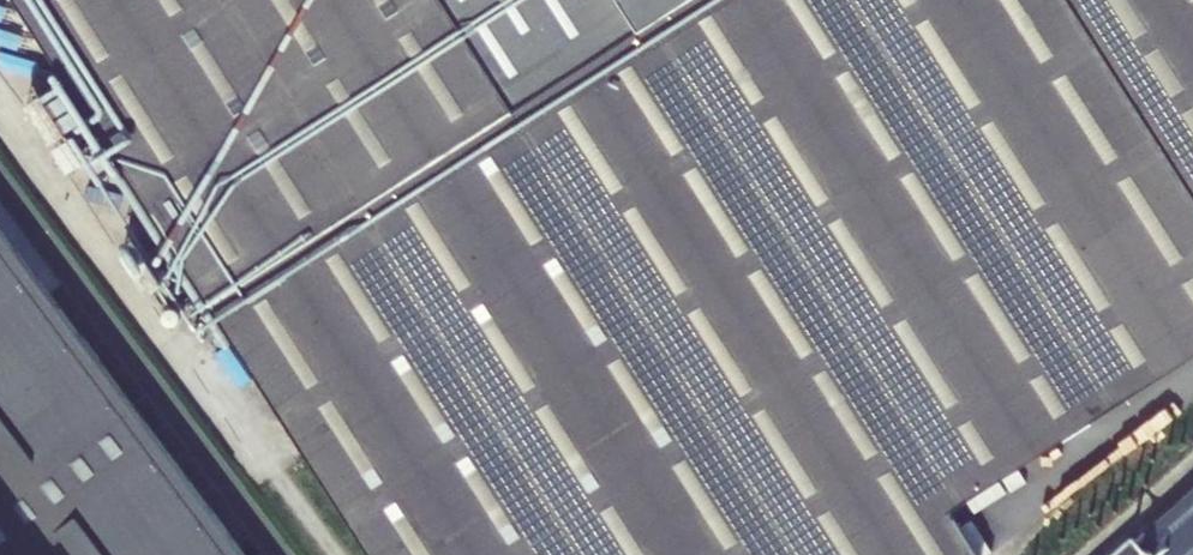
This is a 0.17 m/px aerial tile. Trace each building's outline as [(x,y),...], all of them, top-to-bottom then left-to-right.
[(224,326),(370,554),(975,554),(948,511),(1192,354),(1192,0),(16,0),(224,326)] [(0,225),(0,554),(246,554),(0,225)] [(1118,554),(1192,554),(1192,488),(1118,554)]
